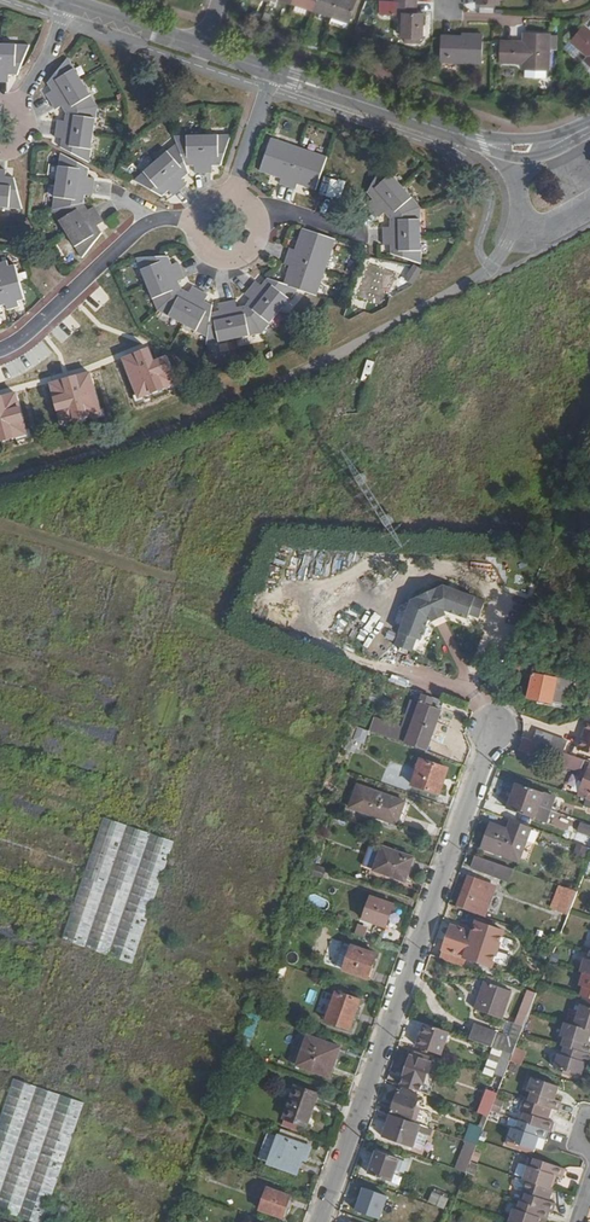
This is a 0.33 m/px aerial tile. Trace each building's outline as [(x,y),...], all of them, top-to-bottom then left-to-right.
[(293,2),(315,10),(319,0),(294,0),(293,2)] [(315,10),(332,16),(338,0),(319,0),(315,10)] [(332,16),(349,21),(357,0),(338,0),(332,16)] [(414,13),(414,2),(395,2),(395,13),(404,13),(403,37),(423,38),(424,13),(414,13)] [(479,4),(479,13),(496,14),(497,5),(479,4)] [(584,26),(571,42),(589,57),(585,61),(589,65),(589,31),(584,26)] [(518,46),(519,42),(501,42),(501,62),(523,63),(523,69),(549,69),(549,34),(524,34),(524,43),(524,46),(518,46)] [(483,35),(472,35),(472,37),(441,36),(441,62),(482,62),(483,35)] [(10,81),(10,73),(19,72),(30,46),(0,47),(0,81),(10,81)] [(69,113),(99,107),(69,59),(51,84),(55,92),(49,96),(58,110),(65,107),(69,113)] [(91,162),(99,107),(69,113),(68,122),(61,121),(58,138),(65,140),(64,148),(91,162)] [(174,137),(176,142),(187,166),(196,166),(196,172),(214,173),(215,166),(223,167),(230,138),(174,137)] [(300,183),(317,190),(328,159),(272,140),(262,171),(282,178),(281,183),(298,189),(300,183)] [(187,166),(176,142),(132,181),(165,195),(170,190),(175,196),(188,184),(184,178),(190,173),(187,166)] [(54,210),(83,203),(85,194),(92,195),(96,178),(89,177),(90,168),(63,154),(54,210)] [(393,244),(393,253),(424,263),(422,207),(386,164),(370,192),(375,199),(370,203),(381,216),(387,212),(393,218),(393,226),(386,226),(386,244),(393,244)] [(24,209),(15,178),(7,178),(7,170),(0,169),(0,207),(24,209)] [(87,210),(83,203),(54,210),(85,258),(101,232),(96,224),(102,220),(94,207),(87,210)] [(286,284),(300,289),(319,295),(337,240),(304,228),(298,249),(292,248),(287,265),(292,266),(286,284)] [(140,259),(162,309),(184,289),(181,281),(187,278),(180,262),(173,265),(170,257),(140,259)] [(3,312),(2,306),(7,305),(8,310),(22,307),(20,302),(27,300),(18,266),(11,268),(9,262),(0,265),(0,313),(3,312)] [(247,306),(264,332),(300,289),(286,284),(270,279),(264,286),(258,282),(247,295),(253,299),(247,306)] [(184,289),(162,309),(211,336),(213,313),(214,305),(207,302),(210,295),(194,287),(191,293),(184,289)] [(213,313),(211,336),(210,344),(264,332),(247,306),(239,307),(237,300),(221,304),(221,311),(213,313)] [(150,348),(122,359),(138,400),(179,385),(169,357),(156,362),(150,348)] [(368,379),(372,361),(366,360),(361,378),(368,379)] [(93,372),(51,384),(63,427),(105,415),(93,372)] [(0,397),(0,444),(28,436),(16,392),(0,397)] [(411,590),(426,611),(431,608),(431,605),(431,604),(437,600),(458,607),(468,610),(474,593),(432,579),(411,590)] [(419,610),(426,611),(411,590),(400,595),(385,641),(403,646),(407,634),(413,612),(419,610)] [(455,613),(458,607),(437,600),(431,604),(431,605),(455,613)] [(413,612),(407,634),(412,635),(419,610),(413,612)] [(556,677),(558,668),(509,657),(506,667),(531,673),(526,697),(550,703),(551,701),(556,677)] [(396,662),(392,680),(409,684),(413,665),(396,662)] [(569,681),(556,677),(551,701),(564,704),(569,681)] [(373,716),(368,730),(425,750),(439,708),(419,700),(409,729),(373,716)] [(588,720),(577,748),(589,753),(589,721),(588,720)] [(358,727),(349,746),(359,751),(368,732),(358,727)] [(537,730),(533,740),(538,742),(542,743),(564,751),(567,741),(537,730)] [(520,736),(516,750),(531,755),(536,742),(520,736)] [(542,743),(538,742),(534,754),(578,771),(583,758),(564,751),(542,743)] [(411,784),(438,792),(447,767),(420,758),(411,784)] [(578,795),(586,798),(589,800),(589,762),(578,795)] [(554,795),(515,781),(507,806),(545,820),(554,795)] [(350,806),(396,823),(404,801),(358,784),(350,806)] [(134,962),(171,839),(99,817),(62,941),(134,962)] [(529,825),(511,819),(508,828),(491,822),(482,846),(517,858),(529,825)] [(579,821),(576,831),(589,836),(589,825),(579,821)] [(363,865),(404,879),(412,856),(371,841),(363,865)] [(513,868),(475,853),(471,866),(508,879),(513,868)] [(469,907),(468,910),(484,916),(486,910),(481,907),(487,890),(490,883),(468,874),(458,903),(469,907)] [(493,892),(487,890),(481,907),(486,910),(493,892)] [(568,914),(575,896),(564,892),(558,910),(568,914)] [(362,917),(385,926),(393,903),(370,895),(362,917)] [(473,932),(451,924),(442,948),(491,966),(504,931),(477,921),(473,932)] [(363,936),(366,926),(354,922),(351,932),(363,936)] [(335,965),(343,968),(351,944),(343,942),(335,965)] [(351,944),(343,968),(367,977),(376,953),(351,944)] [(583,971),(589,973),(589,953),(588,959),(585,958),(580,971),(583,971)] [(580,994),(582,995),(589,997),(589,973),(583,971),(579,984),(583,985),(580,994)] [(500,1019),(510,991),(485,982),(475,1009),(500,1019)] [(325,1020),(349,1028),(359,999),(335,990),(325,1020)] [(582,995),(573,1025),(589,1030),(589,997),(582,995)] [(523,1028),(533,1002),(524,999),(514,1025),(523,1028)] [(448,1031),(425,1022),(417,1045),(440,1053),(448,1031)] [(564,1022),(560,1035),(563,1036),(561,1045),(564,1046),(589,1054),(589,1044),(588,1043),(589,1037),(589,1030),(573,1025),(564,1022)] [(475,1023),(470,1039),(476,1041),(493,1048),(512,1055),(514,1050),(518,1039),(475,1023)] [(296,1066),(328,1077),(339,1047),(307,1035),(296,1066)] [(493,1048),(476,1041),(470,1058),(487,1064),(493,1048)] [(564,1046),(561,1054),(558,1053),(553,1067),(581,1076),(585,1063),(589,1064),(589,1054),(564,1046)] [(412,1049),(400,1083),(420,1090),(430,1062),(427,1060),(429,1056),(412,1049)] [(512,1055),(510,1061),(519,1064),(523,1053),(514,1050),(512,1055)] [(530,1091),(528,1099),(551,1107),(559,1109),(561,1101),(555,1099),(559,1087),(532,1077),(527,1090),(530,1091)] [(0,1110),(0,1211),(35,1221),(43,1221),(82,1101),(10,1079),(0,1110)] [(285,1120),(281,1129),(296,1134),(300,1125),(305,1127),(316,1094),(295,1087),(283,1119),(285,1120)] [(410,1118),(409,1120),(425,1126),(430,1113),(414,1107),(418,1097),(414,1095),(415,1092),(402,1087),(400,1090),(398,1089),(390,1110),(410,1118)] [(487,1088),(478,1112),(487,1116),(490,1110),(497,1092),(487,1088)] [(528,1099),(524,1098),(520,1111),(523,1112),(521,1120),(548,1130),(551,1131),(554,1123),(547,1120),(551,1107),(528,1099)] [(409,1120),(390,1113),(381,1135),(412,1146),(418,1129),(430,1133),(432,1129),(425,1126),(409,1120)] [(548,1130),(521,1120),(518,1119),(515,1128),(512,1127),(508,1140),(534,1149),(539,1137),(545,1139),(548,1130)] [(474,1151),(481,1127),(468,1123),(454,1169),(474,1175),(481,1153),(474,1151)] [(418,1129),(412,1146),(421,1150),(428,1133),(418,1129)] [(268,1162),(296,1172),(302,1155),(306,1156),(310,1147),(277,1135),(268,1162)] [(399,1158),(377,1150),(368,1173),(390,1181),(399,1158)] [(528,1166),(523,1178),(526,1179),(550,1187),(555,1175),(561,1177),(564,1168),(534,1158),(531,1167),(528,1166)] [(525,1194),(522,1201),(550,1210),(553,1211),(556,1203),(550,1201),(554,1189),(550,1187),(526,1179),(521,1193),(525,1194)] [(351,1210),(377,1220),(387,1196),(361,1185),(351,1210)] [(289,1195),(267,1187),(259,1208),(281,1216),(289,1195)] [(426,1201),(442,1209),(448,1196),(431,1189),(426,1201)] [(520,1200),(517,1209),(513,1208),(509,1220),(513,1221),(514,1221),(539,1221),(540,1218),(547,1220),(550,1210),(522,1201),(520,1200)] [(63,1221),(69,1207),(61,1204),(55,1218),(63,1221)]
